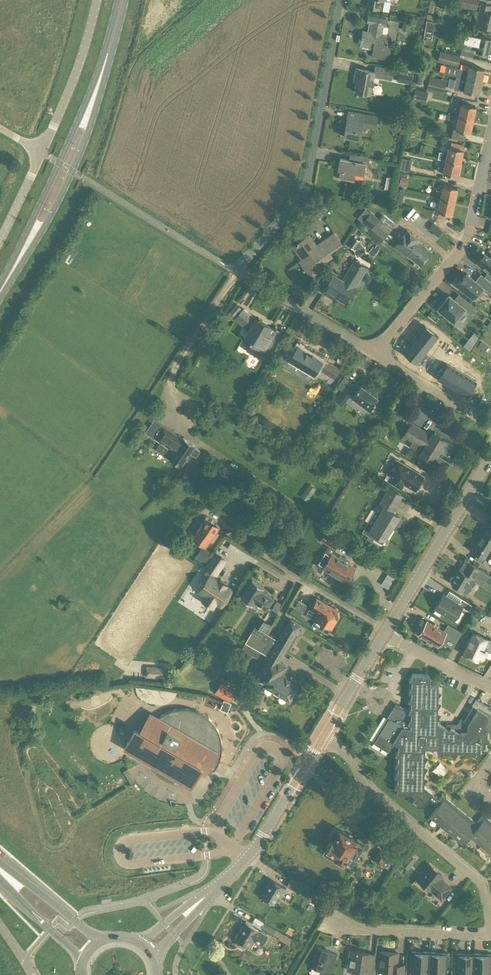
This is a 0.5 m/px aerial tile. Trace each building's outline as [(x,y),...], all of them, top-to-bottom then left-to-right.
[(367,7),(378,9),(383,10),(384,0),(368,0),(367,7)] [(478,0),(458,0),(457,4),(476,9),(478,0)] [(489,12),(490,5),(481,3),(476,25),(490,28),(490,13),(489,12)] [(385,25),(387,19),(368,15),(367,22),(372,23),(370,32),(363,30),(360,45),(373,48),(372,56),(388,59),(390,47),(387,46),(389,35),(381,34),(383,25),(385,25)] [(443,33),(444,25),(426,22),(423,41),(431,42),(433,32),(443,33)] [(403,23),(402,31),(410,33),(411,25),(403,23)] [(490,39),(490,38),(480,36),(480,34),(463,30),(460,41),(463,42),(460,54),(472,57),(474,49),(476,50),(488,53),(490,39)] [(458,66),(460,55),(440,51),(438,61),(458,66)] [(456,75),(481,81),(484,69),(469,65),(468,70),(447,65),(445,73),(456,75)] [(370,94),(374,76),(391,80),(393,69),(375,66),(374,71),(356,68),(354,77),(357,78),(354,91),(370,94)] [(423,85),(426,71),(419,69),(416,83),(423,85)] [(399,73),(397,82),(411,84),(413,75),(399,73)] [(478,93),(481,81),(456,75),(453,88),(463,90),(478,93)] [(443,93),(446,80),(429,76),(426,89),(443,93)] [(425,100),(428,92),(415,88),(412,97),(425,100)] [(458,116),(473,119),(476,106),(461,103),(461,104),(455,103),(454,108),(460,109),(458,116)] [(376,128),(378,116),(364,114),(348,111),(344,136),(360,139),(362,125),(376,128)] [(464,141),(467,132),(470,133),(473,119),(458,116),(456,129),(453,128),(451,138),(464,141)] [(463,150),(463,149),(464,145),(451,142),(450,147),(448,146),(447,153),(439,151),(438,158),(445,160),(460,163),(463,150)] [(356,161),(340,158),(338,169),(340,169),(339,178),(354,181),(356,172),(364,174),(365,167),(367,167),(369,157),(357,155),(356,161)] [(409,171),(412,160),(402,158),(400,170),(409,171)] [(457,176),(460,163),(445,160),(444,167),(439,166),(438,171),(443,172),(442,173),(457,176)] [(393,179),(386,178),(385,190),(391,191),(393,179)] [(440,198),(455,201),(458,188),(443,184),(443,186),(437,184),(436,190),(442,191),(440,198)] [(404,192),(396,191),(393,204),(401,205),(404,192)] [(452,214),(455,201),(440,198),(437,211),(439,211),(438,217),(444,218),(445,213),(452,214)] [(317,216),(326,205),(321,201),(312,212),(317,216)] [(379,243),(383,239),(384,239),(395,224),(382,214),(379,218),(370,212),(362,222),(370,229),(367,233),(379,243)] [(444,231),(433,224),(428,230),(438,237),(444,231)] [(405,256),(407,254),(418,241),(419,239),(407,229),(394,247),(405,256)] [(329,252),(341,243),(334,233),(316,245),(309,235),(293,246),(306,265),(304,266),(311,276),(317,272),(315,268),(332,256),(329,252)] [(357,239),(354,237),(348,245),(353,249),(354,250),(356,257),(366,253),(364,247),(359,241),(357,239)] [(418,241),(407,254),(420,265),(431,251),(418,241)] [(484,251),(476,262),(482,268),(483,267),(487,271),(488,272),(484,276),(490,282),(490,256),(484,251)] [(345,302),(366,268),(354,260),(342,280),(334,275),(323,292),(333,298),(334,296),(345,302)] [(466,272),(456,285),(472,297),(475,300),(484,288),(490,294),(490,282),(481,274),(476,280),(466,272)] [(476,308),(458,294),(454,299),(449,294),(437,309),(454,323),(455,322),(456,323),(466,311),(471,314),(476,308)] [(234,316),(241,309),(236,304),(229,312),(234,316)] [(243,309),(235,318),(243,326),(245,323),(251,328),(245,338),(257,346),(253,353),(261,358),(267,347),(269,348),(273,341),(271,340),(274,336),(267,331),(270,327),(257,319),(256,320),(243,309)] [(424,325),(417,334),(431,345),(438,336),(424,325)] [(417,334),(410,342),(424,354),(431,345),(417,334)] [(470,350),(475,343),(469,338),(463,345),(470,350)] [(488,346),(481,341),(477,347),(484,351),(488,346)] [(410,342),(403,351),(418,362),(424,354),(410,342)] [(291,359),(313,373),(316,367),(335,378),(340,368),(323,358),(322,360),(299,346),(295,352),(287,347),(279,361),(287,366),(291,359)] [(447,364),(438,379),(447,385),(457,369),(447,364)] [(457,369),(447,385),(457,391),(466,375),(457,369)] [(466,375),(457,391),(466,396),(476,381),(466,375)] [(359,388),(356,386),(357,385),(350,380),(341,391),(349,397),(353,393),(354,394),(353,396),(369,408),(377,397),(361,385),(359,388)] [(410,397),(404,393),(398,404),(403,407),(410,397)] [(426,430),(411,422),(401,438),(405,441),(407,438),(412,441),(409,446),(432,461),(445,440),(427,429),(426,430)] [(190,453),(196,457),(200,451),(194,446),(183,438),(182,439),(164,426),(155,438),(173,450),(168,457),(181,465),(190,453)] [(361,454),(356,452),(351,460),(357,463),(361,454)] [(414,491),(424,476),(396,459),(387,474),(390,476),(388,481),(398,487),(401,483),(414,491)] [(386,538),(399,516),(393,512),(403,495),(383,484),(381,488),(386,491),(378,505),(382,508),(370,528),(366,526),(362,531),(383,544),(386,538)] [(306,500),(314,489),(308,485),(301,496),(306,500)] [(213,541),(217,535),(214,533),(218,525),(205,517),(192,538),(205,546),(210,539),(213,541)] [(278,535),(284,529),(278,524),(273,530),(278,535)] [(490,546),(490,530),(486,527),(479,538),(490,546)] [(339,558),(333,554),(340,541),(326,532),(320,541),(329,546),(323,555),(329,558),(323,568),(346,582),(355,567),(345,561),(347,559),(341,555),(339,558)] [(490,547),(490,546),(479,538),(471,549),(477,553),(474,558),(482,563),(485,558),(485,557),(490,547)] [(206,564),(212,553),(202,546),(196,556),(197,557),(196,558),(206,564)] [(216,574),(221,567),(211,560),(215,553),(206,567),(208,569),(205,573),(210,576),(199,592),(205,596),(202,600),(212,607),(215,603),(220,606),(231,590),(226,586),(226,585),(219,580),(219,581),(213,577),(216,574)] [(480,569),(468,561),(465,567),(462,565),(455,576),(453,576),(451,580),(451,581),(450,583),(462,590),(467,593),(475,580),(490,591),(490,577),(480,569)] [(388,572),(382,583),(388,587),(395,576),(388,572)] [(266,608),(273,597),(262,589),(264,586),(252,578),(240,596),(251,603),(253,600),(266,608)] [(458,604),(443,595),(435,609),(453,620),(462,606),(468,610),(472,605),(461,598),(458,604)] [(331,628),(339,615),(337,611),(317,598),(307,614),(331,628)] [(276,602),(271,609),(277,612),(282,604),(277,601),(276,602)] [(306,607),(298,602),(294,607),(303,612),(306,607)] [(274,645),(284,651),(300,625),(291,619),(278,640),(255,626),(251,632),(260,637),(270,644),(274,646),(274,645)] [(444,630),(427,620),(417,635),(438,647),(441,641),(444,643),(447,638),(454,643),(461,632),(448,624),(444,630)] [(278,661),(284,651),(274,645),(274,646),(270,644),(260,637),(251,632),(245,642),(268,656),(256,677),(265,683),(272,671),(280,676),(280,675),(286,666),(278,661)] [(482,659),(483,658),(483,657),(484,657),(487,650),(484,649),(484,648),(483,647),(487,638),(472,632),(463,653),(467,655),(466,657),(473,660),(474,658),(477,660),(477,659),(478,659),(479,660),(480,660),(481,659),(482,659)] [(164,679),(165,667),(146,665),(145,678),(164,679)] [(280,676),(272,671),(265,683),(273,689),(273,693),(278,695),(281,693),(289,698),(290,696),(292,695),(295,692),(294,690),(297,685),(280,675),(280,676)] [(487,735),(482,733),(490,719),(490,710),(476,701),(464,721),(460,719),(454,729),(447,724),(446,727),(437,722),(437,718),(440,713),(438,711),(438,707),(441,702),(438,700),(438,696),(441,691),(438,689),(438,685),(430,685),(430,675),(428,674),(412,673),(409,679),(412,681),(412,685),(409,690),(411,692),(411,696),(408,700),(411,702),(411,706),(408,711),(399,705),(396,711),(392,709),(387,716),(391,719),(388,718),(374,742),(388,751),(392,745),(393,745),(392,746),(398,749),(395,754),(398,756),(398,760),(395,765),(398,767),(397,772),(395,776),(397,777),(397,782),(394,786),(397,788),(397,792),(410,793),(415,796),(413,799),(416,802),(416,805),(422,806),(433,792),(425,785),(424,785),(424,782),(427,777),(424,775),(424,771),(427,766),(424,764),(425,760),(428,755),(425,754),(425,747),(436,747),(436,751),(441,754),(443,751),(447,751),(452,754),(454,751),(458,751),(463,755),(465,752),(469,752),(474,755),(476,752),(480,752),(480,747),(485,747),(485,738),(487,738),(487,735)] [(179,677),(178,683),(188,685),(189,678),(179,677)] [(222,681),(217,692),(234,700),(239,689),(222,681)] [(227,712),(231,703),(224,700),(220,709),(227,712)] [(209,719),(204,715),(199,712),(193,710),(187,709),(180,709),(174,710),(168,712),(163,715),(158,718),(150,714),(140,732),(135,729),(124,747),(191,786),(200,769),(205,772),(208,767),(214,770),(217,766),(219,760),(221,754),(221,748),(221,741),(219,735),(217,729),(213,724),(209,719)] [(443,761),(435,768),(442,775),(450,768),(443,761)] [(130,783),(135,780),(129,770),(124,772),(130,783)] [(432,794),(429,798),(438,805),(429,816),(463,845),(470,836),(490,854),(490,821),(482,814),(475,822),(442,794),(438,799),(432,794)] [(335,857),(349,866),(353,859),(356,860),(366,842),(358,837),(356,839),(340,829),(339,830),(337,829),(333,830),(330,835),(331,839),(332,840),(324,854),(333,860),(335,857)] [(388,868),(393,858),(378,850),(373,860),(388,868)] [(401,863),(408,869),(417,859),(409,853),(401,863)] [(441,898),(450,887),(439,878),(442,875),(430,865),(417,880),(430,890),(430,889),(441,898)] [(297,892),(302,884),(291,877),(286,886),(297,892)] [(280,898),(286,888),(270,879),(260,896),(274,904),(278,897),(280,898)] [(261,945),(268,934),(245,921),(235,939),(236,940),(235,941),(236,945),(242,949),(245,948),(246,946),(250,948),(254,942),(261,945)] [(264,922),(261,929),(273,936),(277,930),(265,923),(264,922)] [(280,941),(288,946),(292,939),(281,933),(277,939),(280,941)] [(337,953),(329,951),(329,950),(317,946),(311,966),(322,970),(320,974),(330,974),(337,953)] [(375,953),(350,950),(347,969),(358,971),(357,974),(371,974),(375,953)] [(429,951),(411,950),(410,974),(420,974),(428,974),(429,951)] [(404,964),(397,964),(398,952),(380,951),(379,970),(389,971),(389,974),(403,974),(404,964)] [(428,974),(446,974),(447,965),(449,965),(450,957),(447,957),(448,952),(429,951),(428,974)] [(474,953),(455,952),(455,974),(473,974),(474,953)] [(473,974),(490,974),(490,953),(474,953),(473,974)]
